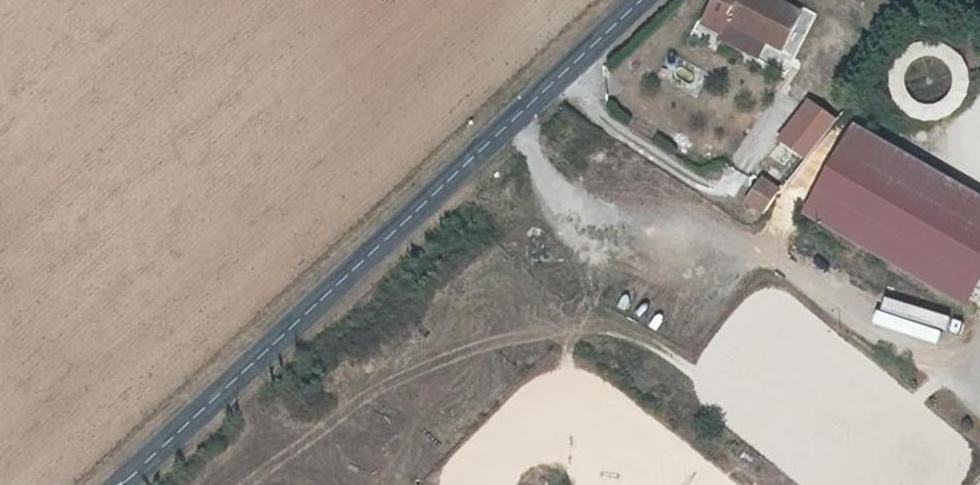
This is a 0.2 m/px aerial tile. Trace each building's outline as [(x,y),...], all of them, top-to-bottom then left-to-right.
[(774,0),(715,0),(703,25),(720,34),(726,22),(781,51),(800,14),(774,0)] [(966,63),(957,53),(945,47),(932,44),(919,46),(908,53),(899,62),(894,74),(893,87),(896,100),(903,111),(913,119),(925,123),(938,123),(951,119),(961,111),(969,100),(972,88),(971,75),(966,63)] [(812,102),(780,142),(806,162),(837,122),(812,102)] [(858,129),(806,218),(970,312),(979,295),(979,199),(858,129)] [(782,190),(768,182),(754,204),(769,213),(782,190)] [(875,301),(872,315),(936,328),(939,315),(875,301)]
